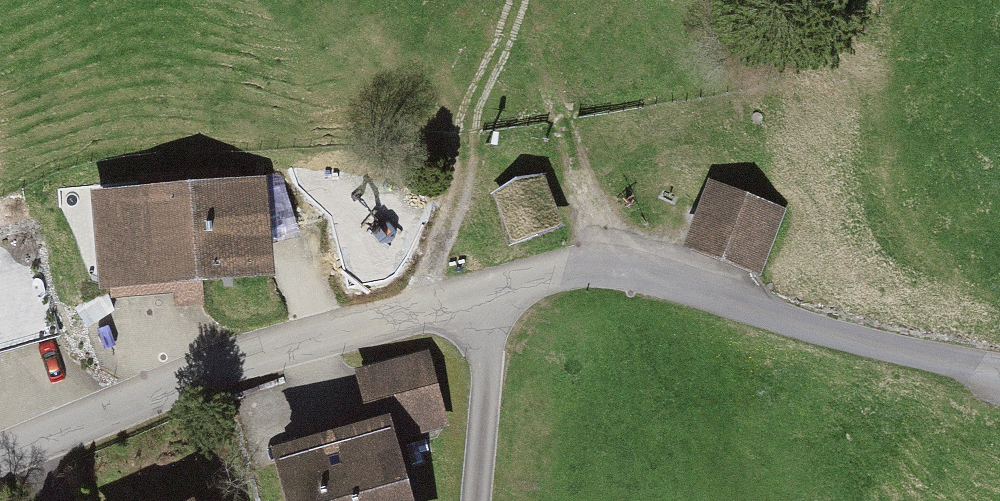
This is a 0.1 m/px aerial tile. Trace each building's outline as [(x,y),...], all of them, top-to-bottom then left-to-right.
[(539,184),(500,197),(511,230),(550,217),(539,184)] [(243,192),(136,200),(141,273),(249,265),(243,192)] [(710,193),(691,234),(750,261),(769,220),(710,193)] [(0,272),(0,343),(58,327),(39,261),(0,272)] [(295,469),(302,500),(425,500),(414,452),(466,441),(449,362),(363,380),(378,452),(295,469)]
